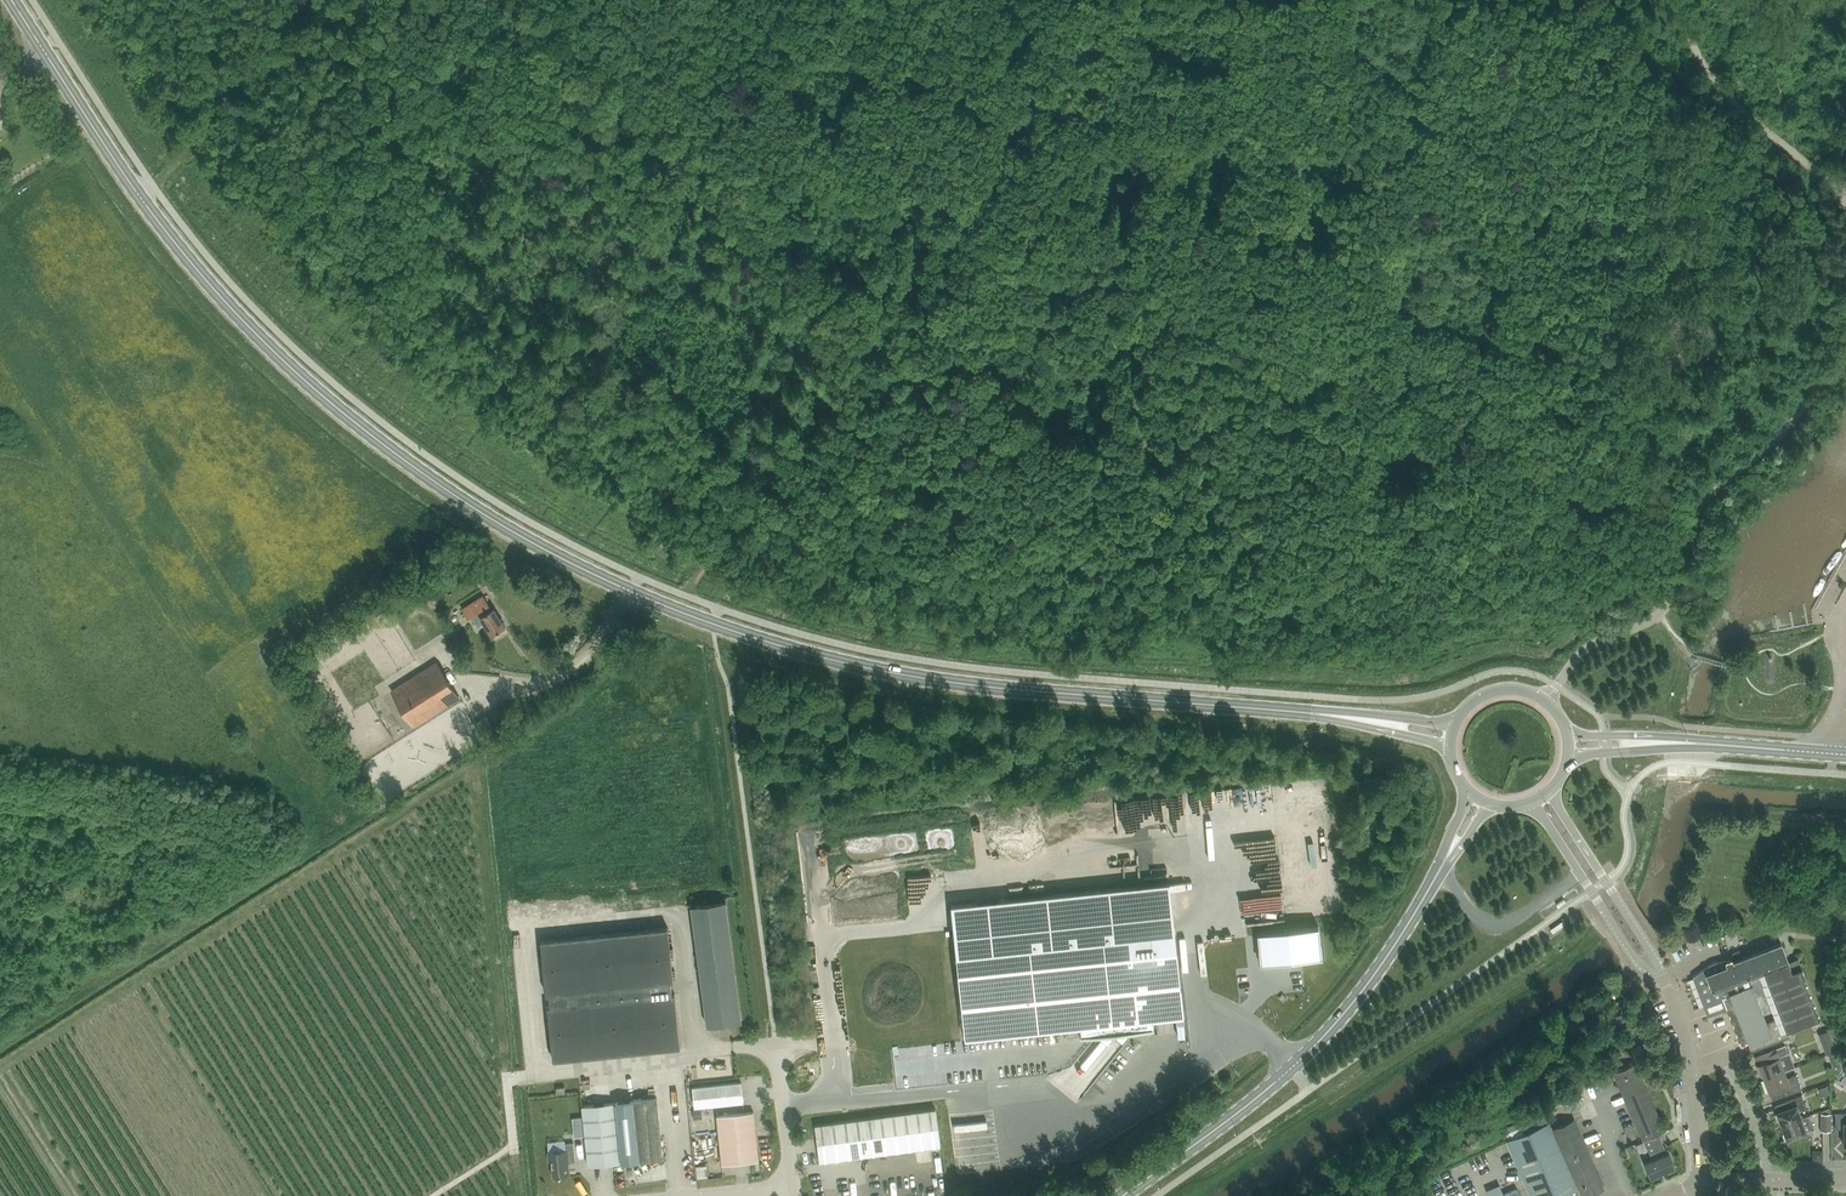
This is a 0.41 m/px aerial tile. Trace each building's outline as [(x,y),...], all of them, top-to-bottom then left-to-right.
[(505,627),(493,608),(491,610),(487,604),(489,604),(484,596),(462,610),(467,617),(470,615),(478,627),(484,623),(492,636),(505,627)] [(391,691),(397,700),(414,726),(459,698),(436,662),(391,691)] [(1017,820),(1011,821),(1014,836),(1019,835),(1017,820)] [(1183,1016),(1181,992),(1182,992),(1182,991),(1180,991),(1169,882),(951,905),(951,906),(965,1038),(965,1039),(1079,1027),(1080,1034),(1079,1034),(1080,1036),(1081,1036),(1081,1035),(1135,1029),(1135,1030),(1137,1030),(1137,1029),(1153,1028),(1152,1019),(1183,1016)] [(725,901),(691,906),(707,1027),(741,1022),(725,901)] [(553,1060),(679,1047),(680,1047),(667,927),(541,941),(553,1060)] [(1319,927),(1257,933),(1260,963),(1322,957),(1319,927)] [(1786,1032),(1819,1019),(1803,978),(1805,977),(1798,958),(1788,962),(1781,943),(1742,958),(1740,950),(1735,952),(1731,958),(1712,964),(1693,977),(1704,1005),(1722,999),(1740,1044),(1748,1041),(1749,1045),(1762,1039),(1765,1046),(1788,1037),(1786,1032)] [(1625,1025),(1624,1022),(1621,1013),(1606,1018),(1610,1030),(1625,1025)] [(1117,1051),(1122,1046),(1116,1039),(1111,1044),(1117,1051)] [(1785,1045),(1769,1051),(1755,1056),(1758,1064),(1763,1078),(1784,1070),(1784,1071),(1793,1067),(1790,1060),(1785,1045)] [(1642,1077),(1636,1063),(1635,1062),(1613,1072),(1643,1140),(1644,1140),(1658,1133),(1665,1130),(1641,1077),(1642,1077)] [(1784,1070),(1763,1078),(1769,1092),(1782,1087),(1785,1095),(1801,1089),(1796,1074),(1787,1078),(1784,1071),(1784,1070)] [(741,1082),(692,1087),(694,1107),(743,1102),(741,1082)] [(1595,1084),(1598,1094),(1605,1091),(1602,1082),(1595,1084)] [(554,1084),(555,1092),(563,1092),(563,1084),(554,1084)] [(1770,1092),(1771,1101),(1779,1099),(1778,1091),(1770,1092)] [(1781,1126),(1801,1118),(1798,1111),(1806,1108),(1801,1095),(1785,1101),(1788,1108),(1776,1112),(1781,1126)] [(663,1158),(657,1098),(632,1101),(615,1102),(622,1163),(638,1161),(663,1158)] [(582,1106),(588,1166),(622,1163),(615,1102),(582,1106)] [(1831,1131),(1831,1113),(1830,1113),(1830,1108),(1821,1111),(1821,1114),(1820,1114),(1820,1131),(1831,1131)] [(936,1109),(864,1119),(868,1156),(941,1146),(936,1109)] [(717,1116),(722,1164),(759,1161),(753,1112),(717,1116)] [(1835,1113),(1835,1129),(1843,1129),(1843,1145),(1845,1145),(1845,1113),(1835,1113)] [(1814,1129),(1812,1123),(1809,1115),(1801,1118),(1781,1126),(1786,1139),(1814,1129)] [(864,1119),(839,1122),(844,1159),(868,1156),(864,1119)] [(1581,1195),(1587,1195),(1604,1189),(1574,1119),(1552,1129),(1581,1195)] [(691,1121),(691,1136),(699,1136),(699,1121),(691,1121)] [(839,1122),(815,1125),(820,1162),(844,1159),(839,1122)] [(1552,1129),(1549,1123),(1507,1141),(1531,1195),(1560,1195),(1577,1189),(1580,1195),(1581,1195),(1552,1129)] [(1667,1153),(1664,1146),(1658,1133),(1644,1140),(1650,1153),(1651,1153),(1653,1159),(1644,1163),(1650,1177),(1675,1166),(1669,1152),(1667,1153)] [(559,1175),(559,1177),(569,1176),(567,1158),(575,1158),(573,1143),(565,1144),(566,1150),(548,1152),(549,1162),(551,1161),(553,1176),(559,1175)] [(694,1165),(696,1179),(706,1178),(704,1164),(694,1165)]
